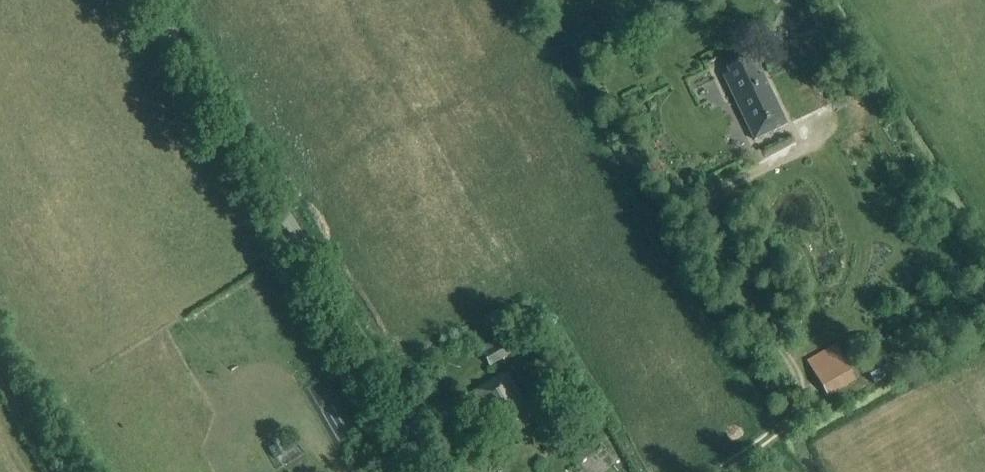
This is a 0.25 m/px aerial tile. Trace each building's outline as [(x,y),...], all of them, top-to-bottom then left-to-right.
[(755,76),(747,57),(725,67),(728,72),(722,75),(754,140),(786,124),(762,73),(755,76)] [(491,366),(516,352),(505,333),(480,348),(491,366)] [(828,397),(855,381),(834,345),(806,361),(828,397)] [(502,441),(533,422),(503,373),(472,392),(502,441)]
